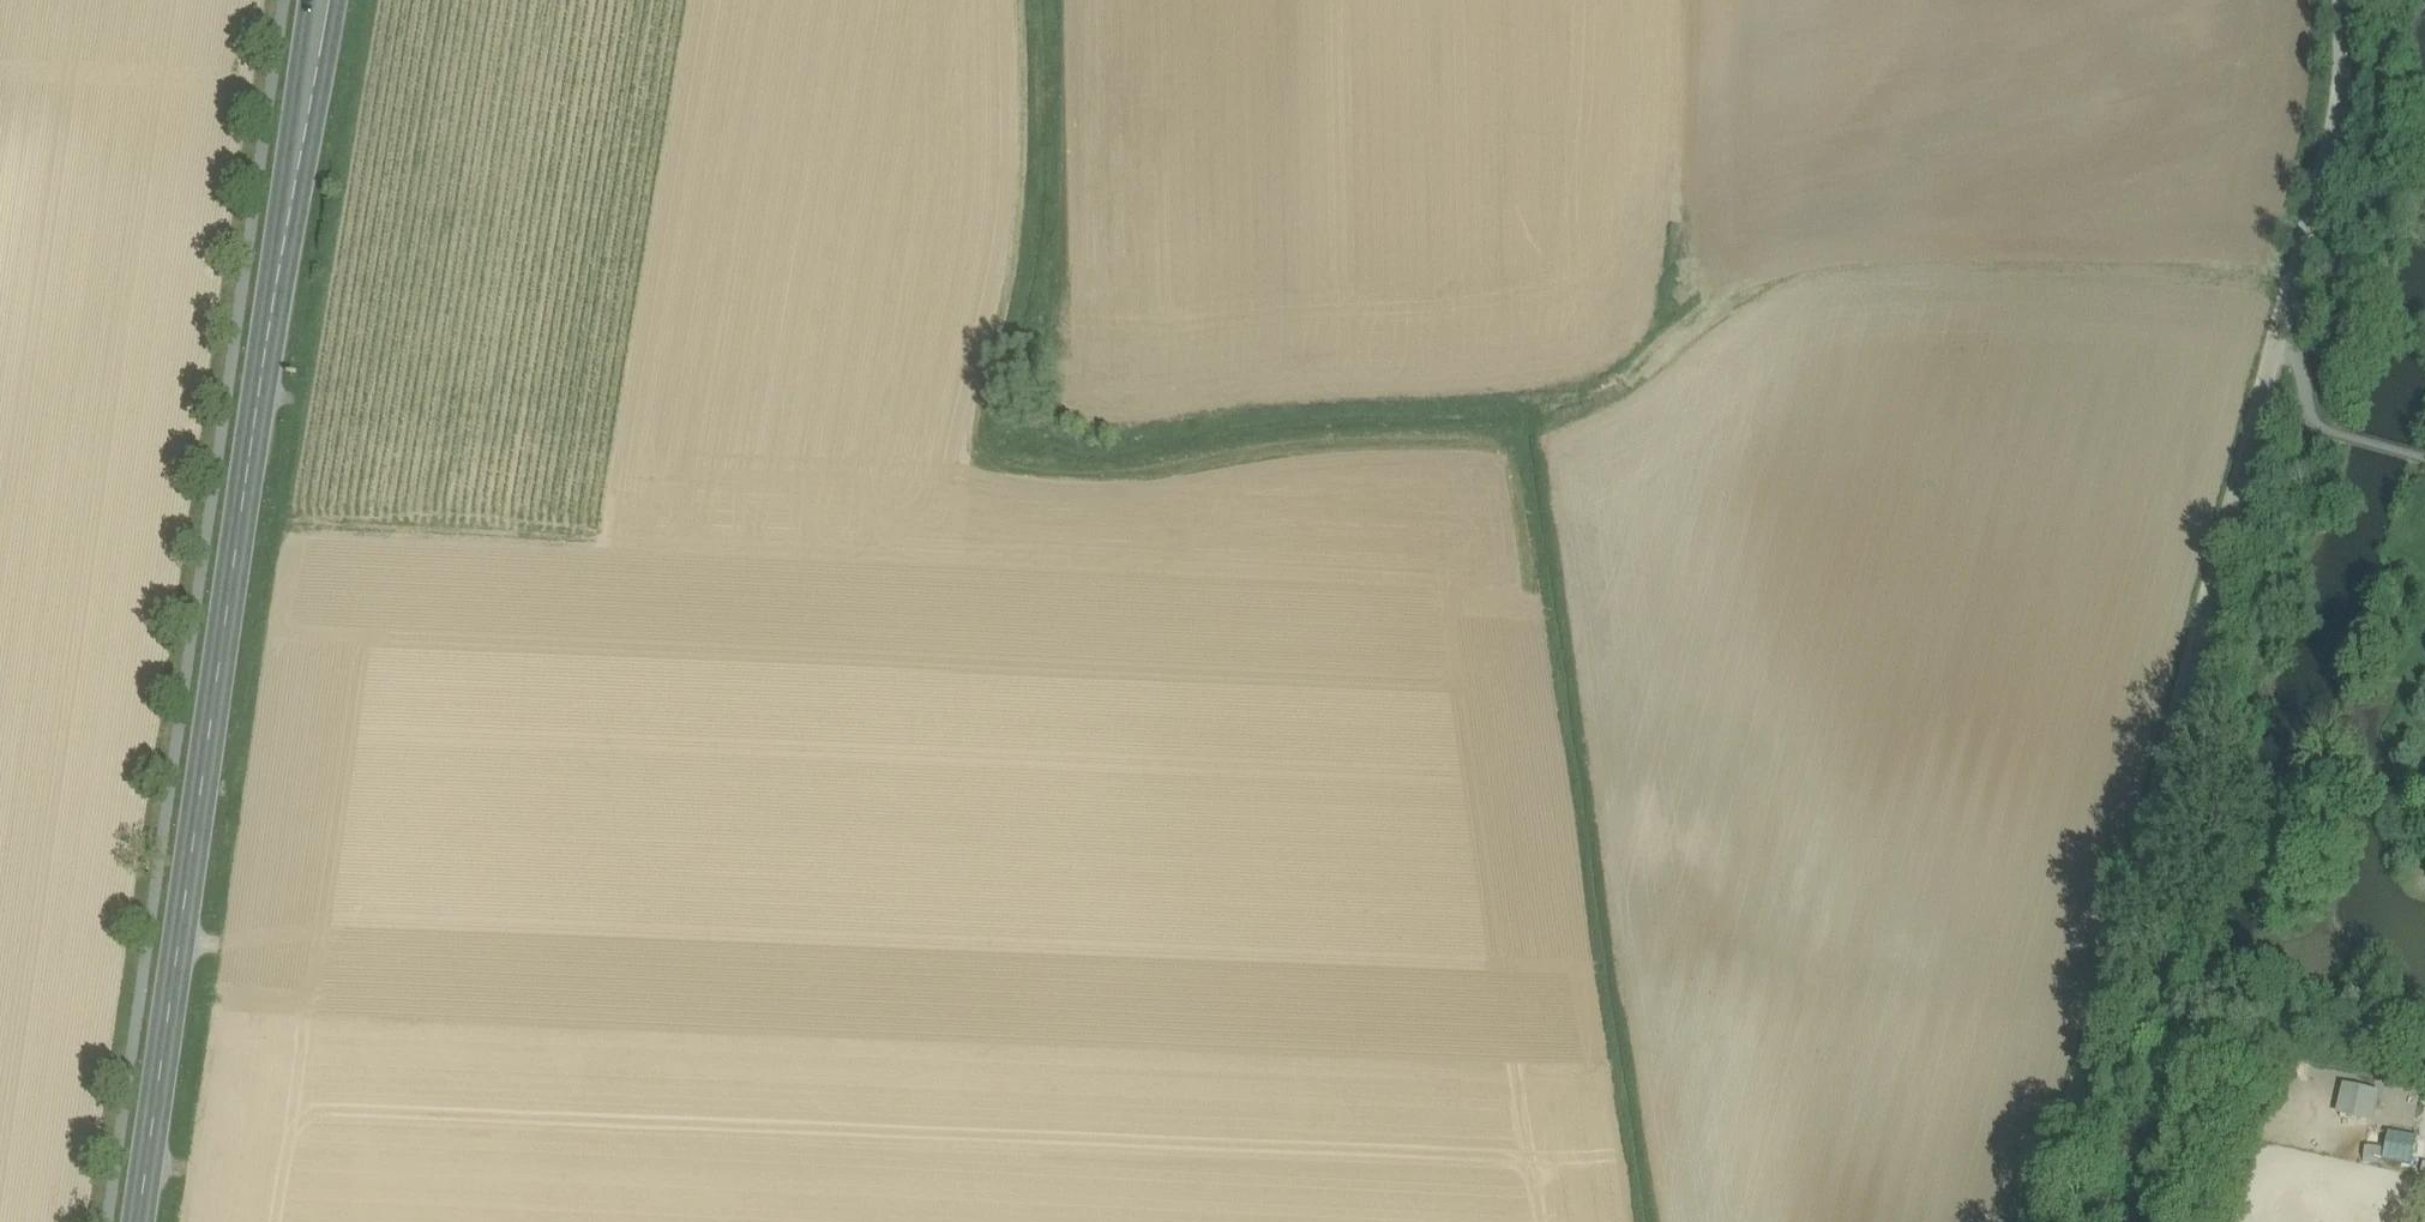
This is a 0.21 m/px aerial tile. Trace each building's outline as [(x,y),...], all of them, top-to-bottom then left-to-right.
[(2345,1082),(2337,1113),(2374,1122),(2382,1091),(2345,1082)] [(2402,1159),(2407,1131),(2378,1126),(2372,1153),(2402,1159)]
